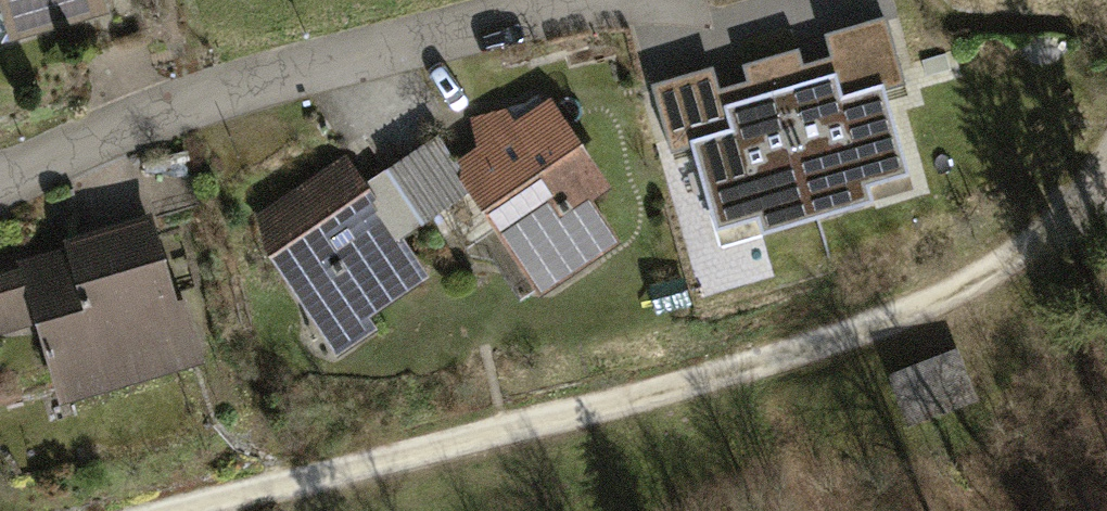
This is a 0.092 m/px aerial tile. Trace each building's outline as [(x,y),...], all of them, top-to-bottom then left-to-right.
[(4,43),(93,14),(88,0),(0,0),(0,33),(4,43)] [(838,74),(723,108),(730,131),(686,144),(721,260),(923,201),(890,88),(845,101),(838,74)] [(544,104),(444,172),(521,286),(621,218),(544,104)] [(413,263),(334,167),(252,234),(332,329),(413,263)] [(71,250),(77,273),(30,286),(61,395),(175,363),(161,315),(174,311),(150,228),(71,250)] [(956,350),(892,373),(910,421),(974,397),(956,350)]
